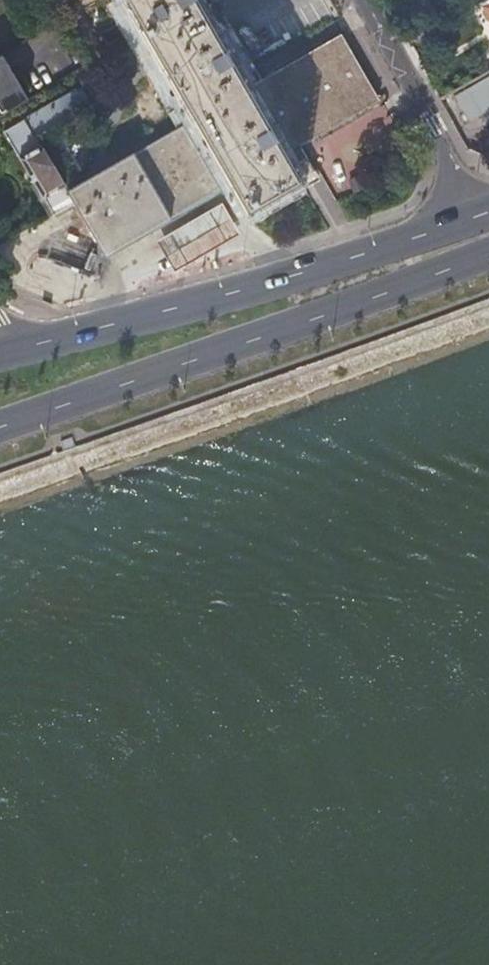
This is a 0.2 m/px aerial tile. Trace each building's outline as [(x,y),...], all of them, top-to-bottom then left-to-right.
[(67,193),(73,203),(102,254),(218,187),(220,190),(231,184),(247,211),(300,181),(285,154),(378,101),(342,36),(247,88),(197,0),(126,0),(193,118),(67,193)] [(479,2),(488,19),(488,0),(482,0),(479,2)] [(421,15),(404,25),(408,33),(425,24),(421,15)] [(25,99),(0,56),(0,114),(25,99)] [(94,82),(84,64),(63,76),(71,92),(73,94),(94,82)] [(488,118),(488,74),(465,88),(483,122),(488,118)] [(103,98),(94,82),(73,94),(71,92),(24,120),(2,132),(12,151),(8,153),(9,160),(14,170),(22,176),(46,218),(73,203),(67,193),(35,138),(103,98)] [(457,87),(443,95),(449,105),(463,98),(457,87)] [(10,239),(2,224),(0,225),(0,245),(10,239)]
